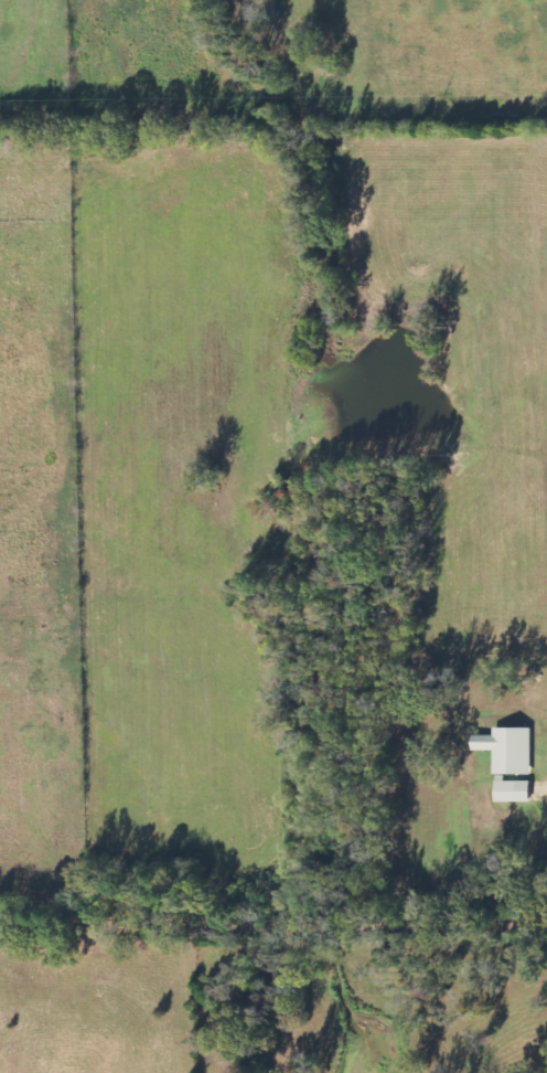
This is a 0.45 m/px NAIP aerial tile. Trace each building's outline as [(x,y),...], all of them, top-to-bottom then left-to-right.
[(533,775),(533,728),(497,728),(497,736),(476,736),(476,751),(496,751),(496,775),(499,775),(499,802),(533,802),(533,782),(507,782),(507,775),(533,775)]
